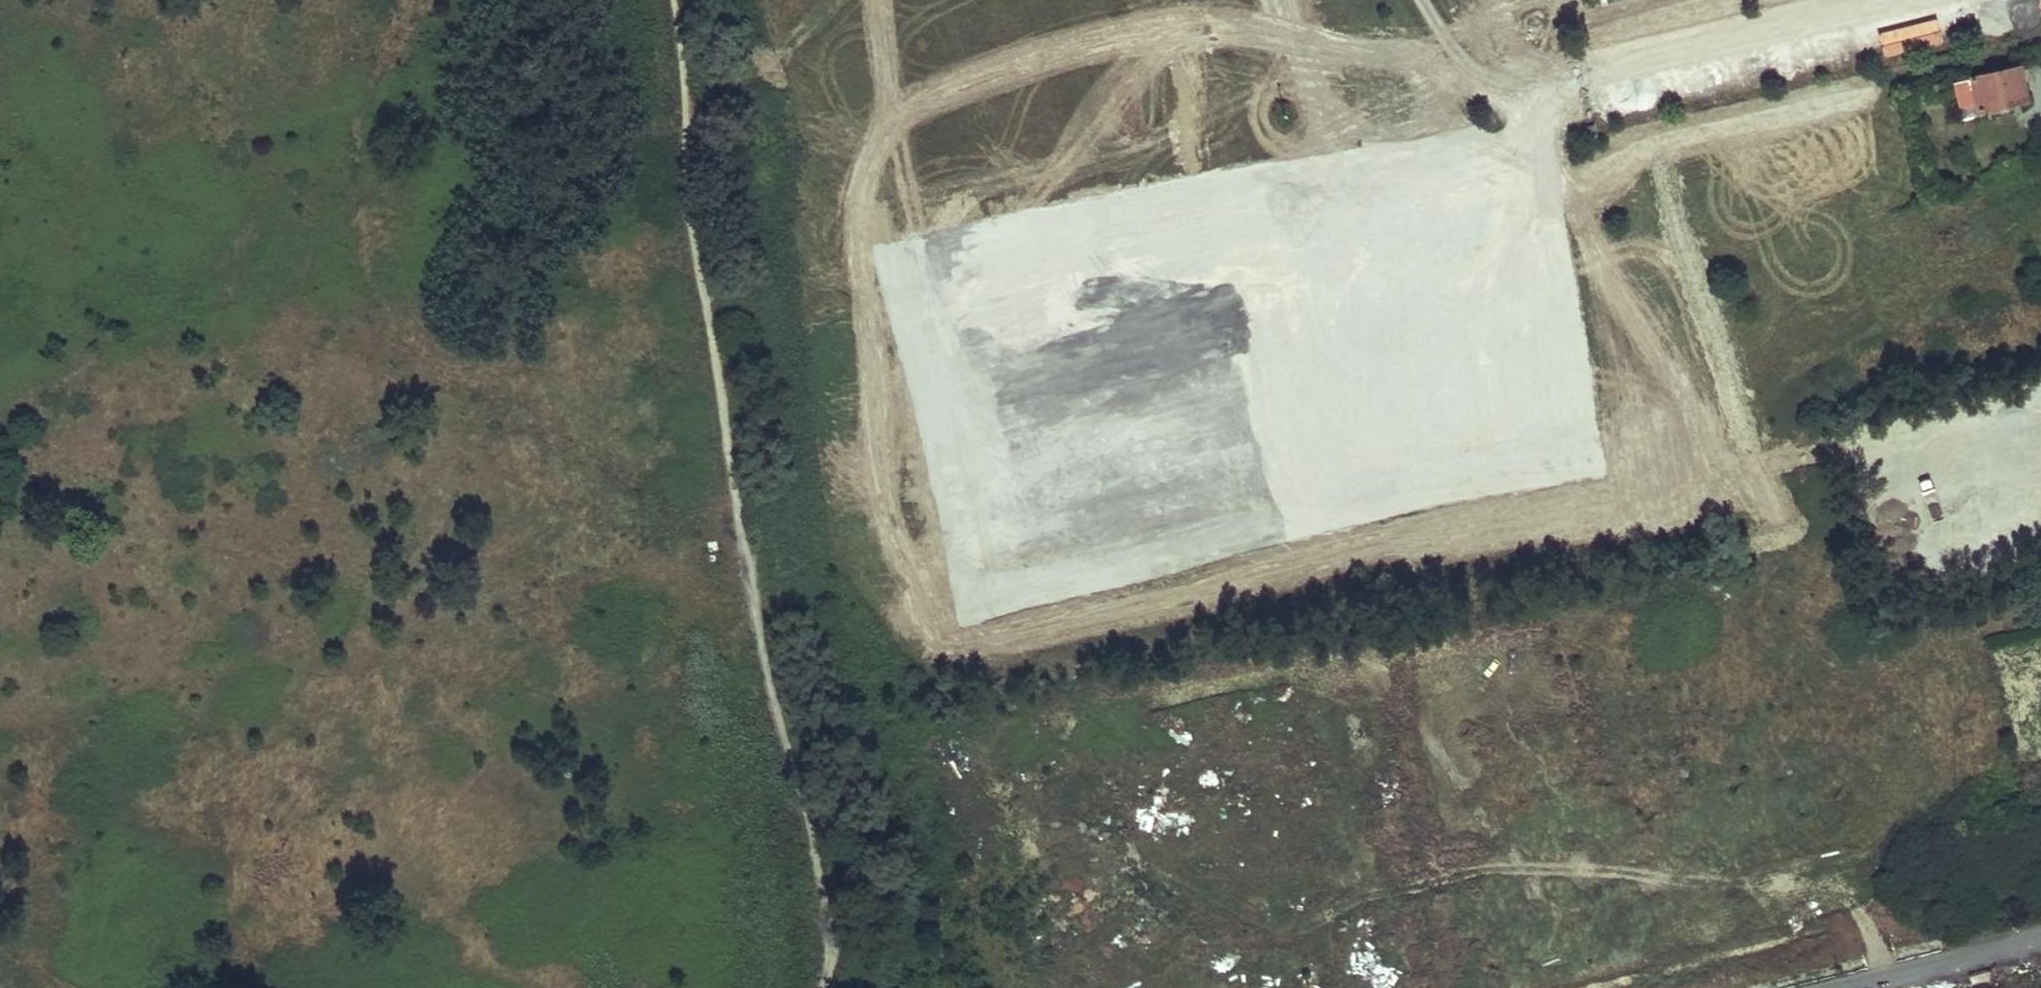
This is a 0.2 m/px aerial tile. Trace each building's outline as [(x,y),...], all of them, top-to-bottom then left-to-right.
[(2017,65),(1949,80),(1953,99),(1972,94),(1975,110),(2024,99),(2017,65)]
